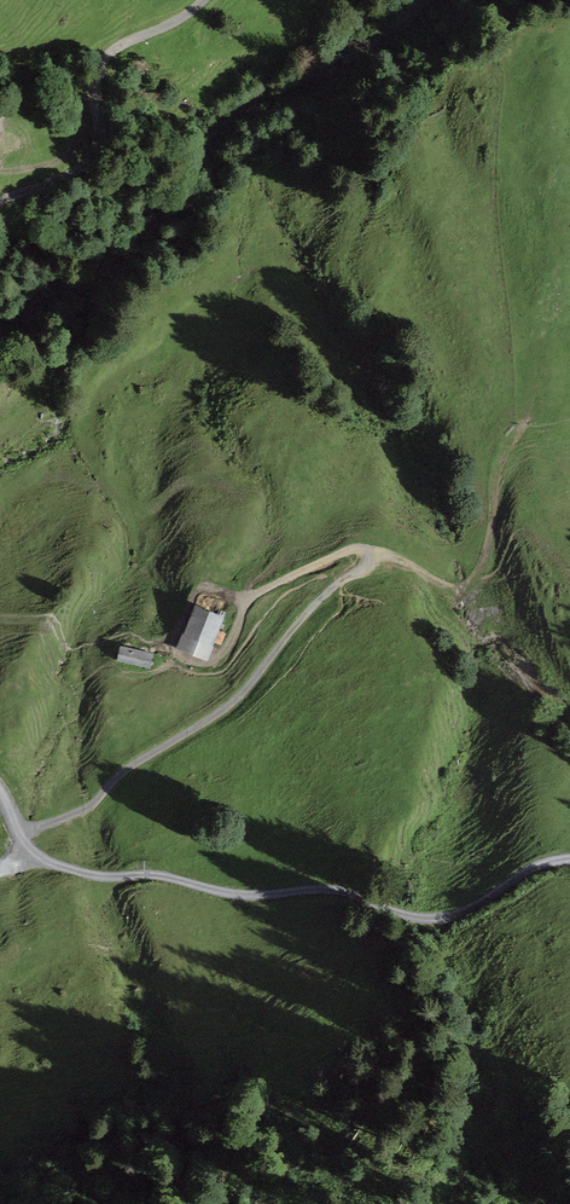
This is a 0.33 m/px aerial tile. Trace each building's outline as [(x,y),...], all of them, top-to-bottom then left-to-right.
[(176,651),(209,662),(224,620),(191,609),(176,651)] [(118,661),(152,669),(155,657),(120,649),(118,661)]
